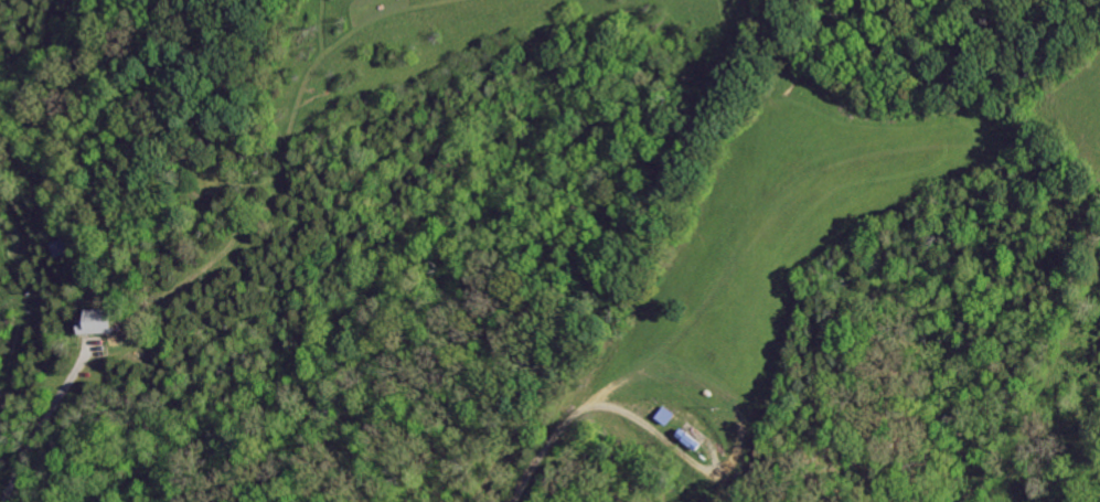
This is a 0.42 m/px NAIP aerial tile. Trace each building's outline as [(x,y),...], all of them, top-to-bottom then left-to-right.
[(116,309),(90,310),(90,320),(81,320),(82,335),(117,334),(116,309)] [(656,419),(668,426),(675,414),(663,407),(656,419)]
